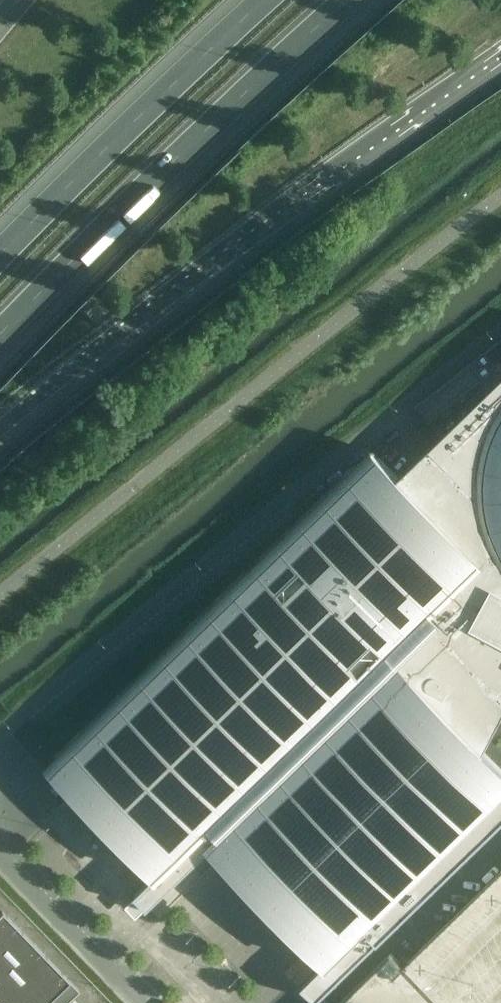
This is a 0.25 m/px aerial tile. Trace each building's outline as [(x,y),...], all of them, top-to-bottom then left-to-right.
[(414,407),(428,425),(451,407),(460,417),(398,477),(371,449),(47,763),(155,875),(135,895),(136,896),(131,901),(142,912),(147,907),(148,908),(211,847),(324,963),(301,985),(315,999),(320,994),(335,980),(337,982),(500,823),(500,767),(484,750),(500,719),(500,340),(414,407)] [(403,967),(391,955),(350,995),(337,982),(335,980),(320,994),(328,1002),(500,1002),(500,871),(403,967)] [(76,993),(76,994),(79,991),(2,911),(0,913),(0,1002),(66,1002),(76,993)]
